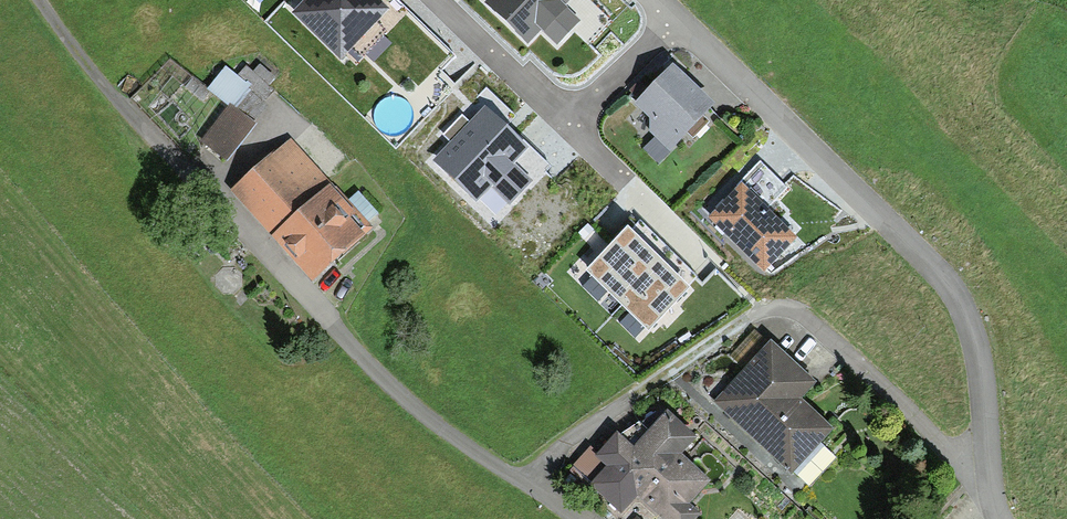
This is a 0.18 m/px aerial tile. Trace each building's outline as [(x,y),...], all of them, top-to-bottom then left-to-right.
[(282,6),(344,62),(390,11),(378,0),(288,0),(282,6)] [(533,45),(541,34),(561,49),(583,20),(567,8),(573,0),(487,0),(482,6),(533,45)] [(234,107),(252,85),(227,64),(209,86),(234,107)] [(709,109),(667,69),(629,108),(670,148),(709,109)] [(226,103),(202,144),(232,162),(256,120),(226,103)] [(425,158),(498,224),(549,168),(485,109),(473,123),(464,115),(425,158)] [(291,141),(236,191),(315,279),(371,229),(291,141)] [(769,206),(788,185),(759,158),(702,219),(765,277),(803,237),(769,206)] [(685,293),(626,236),(590,274),(649,330),(685,293)] [(770,346),(715,405),(792,477),(833,432),(802,403),(816,388),(770,346)] [(596,459),(607,469),(590,488),(621,517),(639,498),(662,518),(697,518),(700,516),(691,507),(712,484),(682,458),(697,442),(667,415),(633,452),(617,437),(596,459)]
